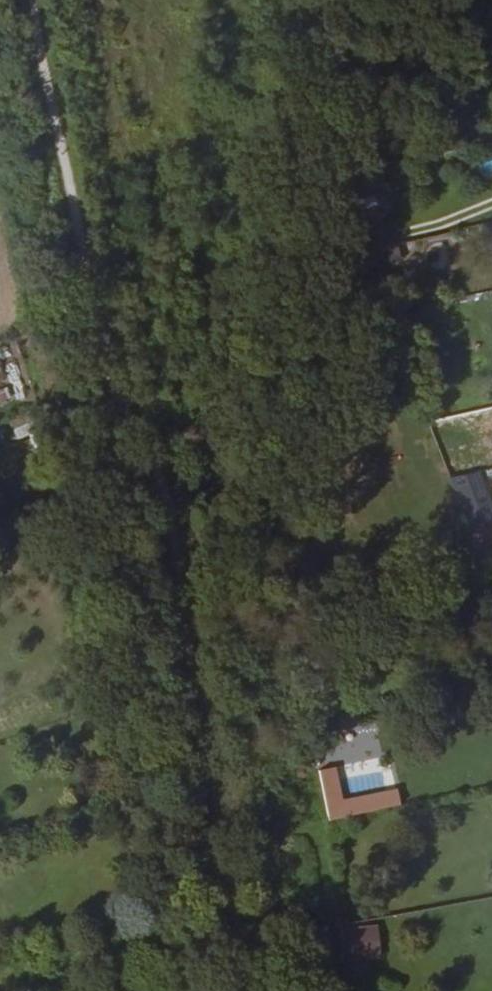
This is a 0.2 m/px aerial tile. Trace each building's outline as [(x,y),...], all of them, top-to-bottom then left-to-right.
[(32,410),(11,419),(18,438),(40,429),(32,410)] [(468,531),(491,527),(491,508),(478,466),(448,472),(468,531)] [(485,580),(491,576),(491,574),(486,545),(491,544),(491,527),(468,531),(485,580)] [(382,920),(344,924),(347,953),(385,949),(382,920)]
